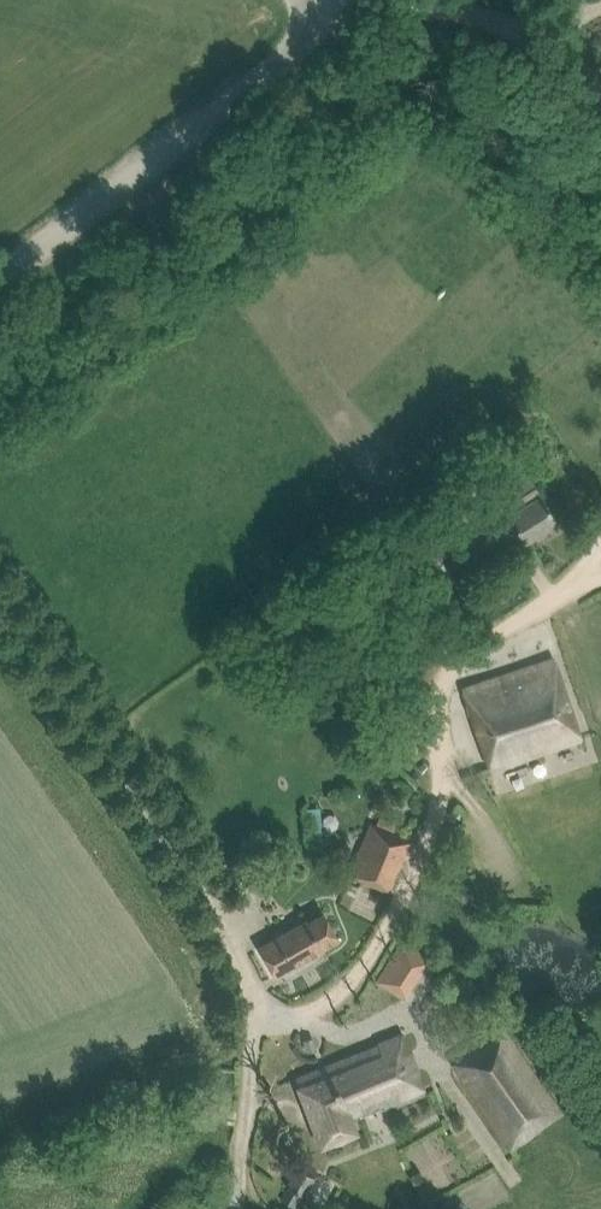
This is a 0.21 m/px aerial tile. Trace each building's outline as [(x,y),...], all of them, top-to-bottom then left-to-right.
[(503,507),(512,521),(525,542),(558,521),(517,457),(503,465),(513,482),(511,484),(519,497),(503,507)] [(490,767),(579,737),(553,659),(464,689),(490,767)] [(410,836),(371,820),(347,874),(386,892),(410,836)] [(338,937),(322,910),(259,947),(275,976),(323,949),(322,947),(338,937)] [(403,996),(427,959),(402,942),(378,980),(403,996)] [(467,1047),(449,1062),(510,1148),(565,1112),(562,1108),(555,1096),(561,1093),(552,1077),(550,1078),(511,1022),(505,1025),(502,1021),(495,1027),(467,1047)] [(322,1143),(345,1134),(356,1130),(350,1115),(422,1087),(401,1035),(296,1077),(322,1143)] [(294,1206),(301,1194),(303,1195),(314,1176),(298,1166),(286,1186),(289,1187),(281,1199),(294,1206)]
